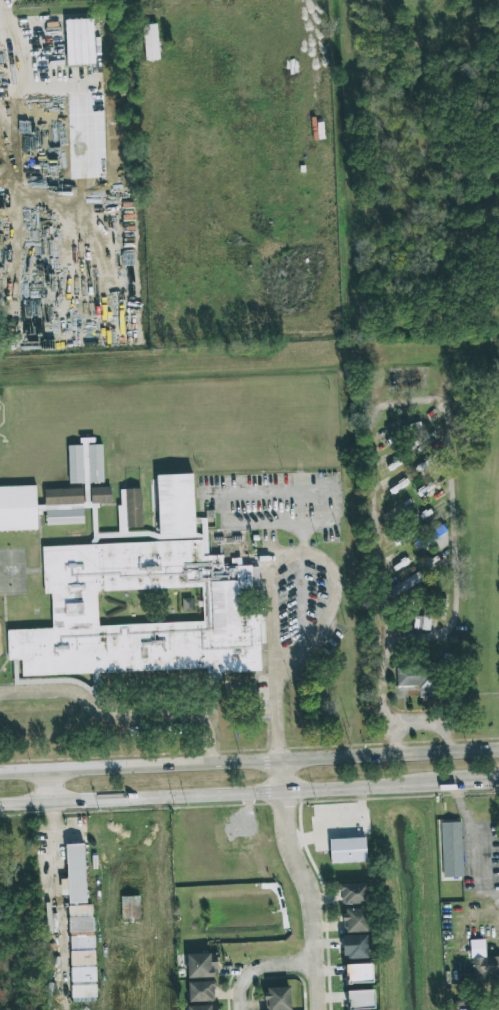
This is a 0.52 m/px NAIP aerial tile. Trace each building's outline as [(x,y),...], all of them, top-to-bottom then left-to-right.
[(95,65),(93,19),(65,20),(67,66),(95,65)] [(157,24),(143,25),(144,61),(159,60),(157,24)] [(5,630),(49,629),(48,596),(42,596),(40,548),(158,542),(155,477),(192,476),(196,536),(202,538),(203,556),(222,555),(222,567),(251,565),(254,646),(255,673),(207,676),(207,670),(22,678),(21,661),(5,662),(5,630)] [(387,496),(408,483),(404,476),(383,489),(387,496)] [(40,530),(0,531),(0,489),(38,488),(40,530)] [(93,490),(113,489),(114,503),(94,504),(93,490)] [(47,492),(83,490),(84,504),(48,505),(47,492)] [(128,490),(143,490),(145,527),(130,528),(128,490)] [(450,539),(439,526),(420,542),(431,555),(450,539)] [(386,589),(390,598),(424,582),(420,573),(386,589)] [(430,630),(430,615),(414,615),(414,629),(430,630)] [(420,697),(437,697),(436,666),(396,667),(397,686),(419,686),(420,697)] [(461,819),(439,820),(441,878),(462,877),(461,819)] [(365,838),(329,839),(330,864),(366,862),(365,838)] [(86,903),(84,844),(66,844),(68,904),(86,903)] [(366,904),(365,883),(340,884),(340,904),(366,904)] [(69,906),(71,1002),(96,1002),(94,905),(69,906)] [(345,933),(368,932),(367,909),(344,909),(345,933)] [(368,958),(368,935),(342,936),(343,959),(368,958)] [(217,953),(187,954),(188,978),(217,977),(217,953)] [(471,958),(472,980),(498,980),(498,957),(471,958)] [(372,964),(346,965),(346,984),(373,983),(372,964)] [(188,1002),(214,1001),(213,981),(188,982),(188,1002)] [(290,987),(266,988),(266,1009),(290,1009),(290,987)] [(373,990),(347,991),(348,1009),(374,1009),(373,990)]
